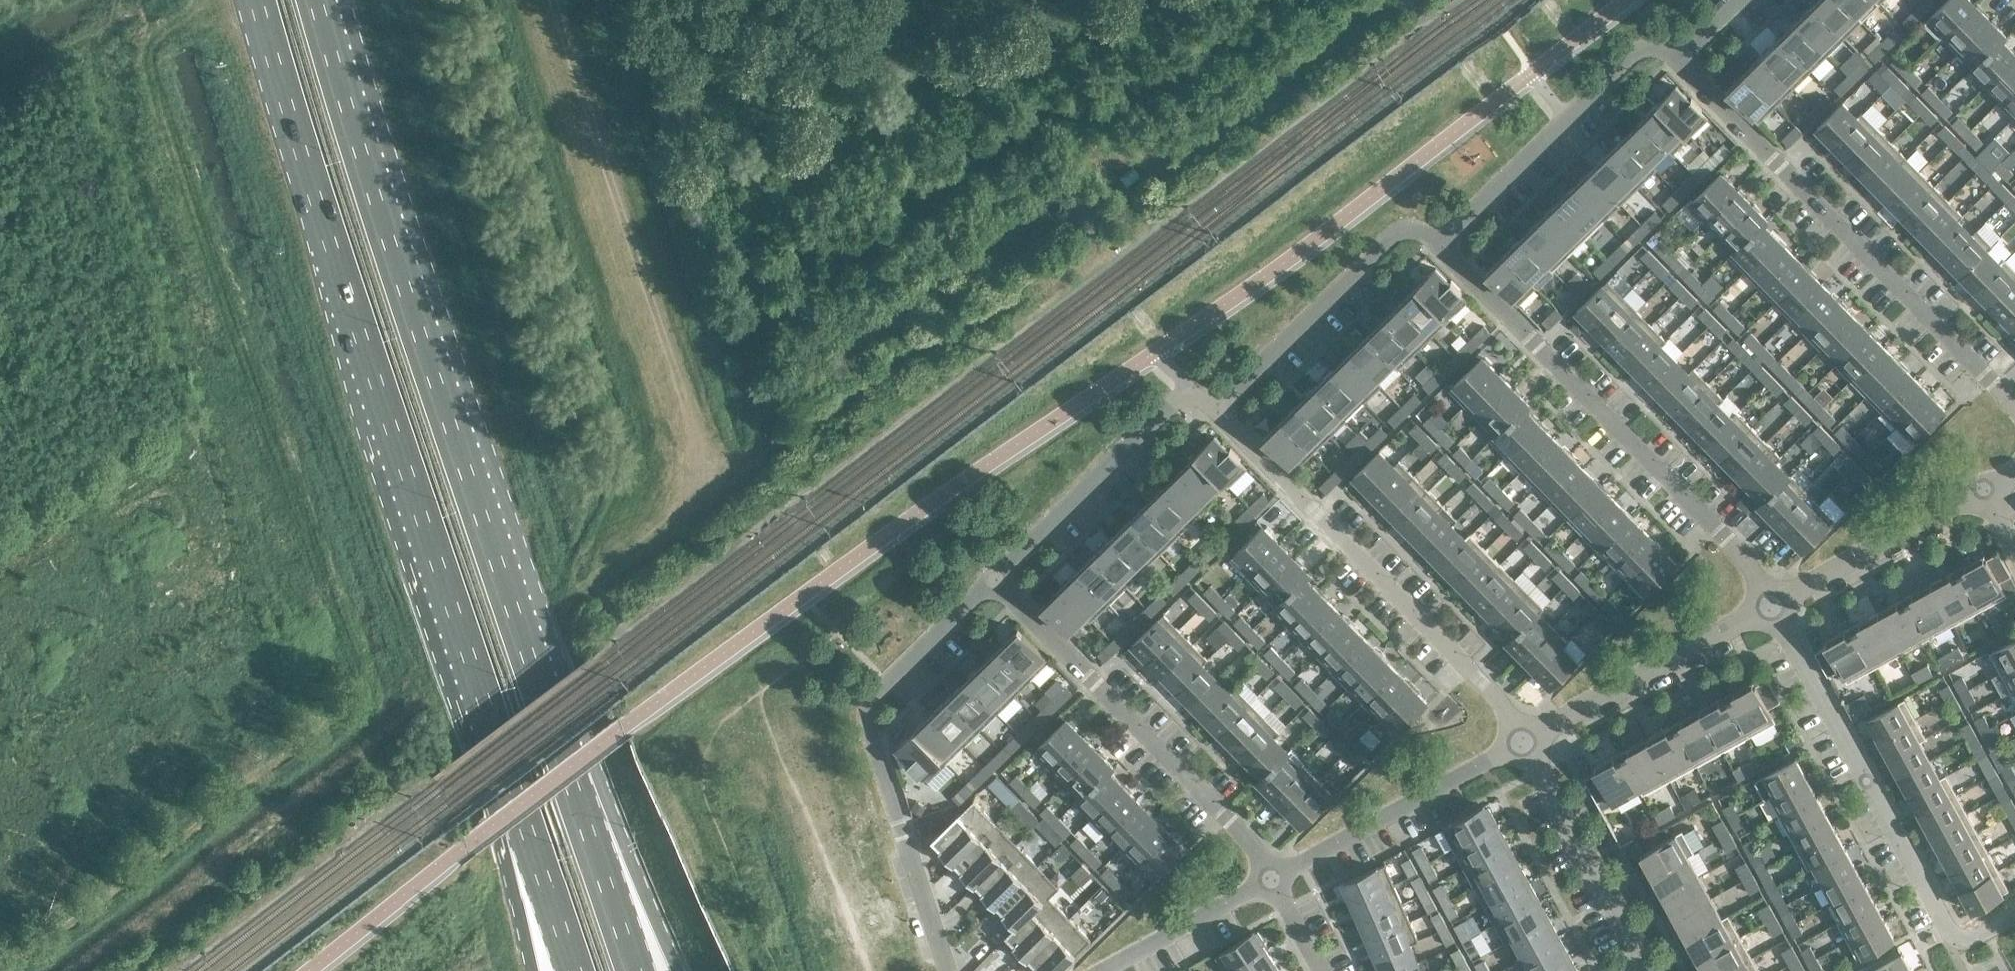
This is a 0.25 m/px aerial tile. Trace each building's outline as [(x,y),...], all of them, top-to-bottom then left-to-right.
[(1842,0),(1817,0),(1812,5),(1845,37),(1862,20),(1842,0)] [(1876,0),(1842,0),(1862,20),(1879,3),(1876,0)] [(1917,7),(1923,14),(1936,1),(1935,0),(1924,0),(1917,7)] [(1970,0),(1947,0),(1924,22),(1940,39),(1942,37),(1975,5),(1970,0)] [(1845,37),(1812,5),(1795,21),(1827,54),(1845,37)] [(1990,20),(1975,5),(1942,37),(1957,52),(1990,20)] [(1923,14),(1917,7),(1903,20),(1910,27),(1923,14)] [(2005,35),(1990,20),(1957,52),(1972,67),(2005,35)] [(1827,54),(1795,21),(1778,38),(1810,71),(1827,54)] [(1895,28),(1882,41),(1888,48),(1902,35),(1895,28)] [(2005,35),(1972,67),(1973,68),(1974,68),(1988,82),(2014,56),(2014,54),(2002,41),(2006,36),(2005,35)] [(1810,71),(1778,38),(1761,55),(1793,88),(1810,71)] [(1888,48),(1882,41),(1869,54),(1875,61),(1888,48)] [(1793,88),(1761,55),(1744,72),(1776,104),(1793,88)] [(1898,56),(1892,62),(1904,74),(1910,68),(1898,56)] [(1988,82),(2002,96),(1997,101),(1998,102),(2014,86),(2014,56),(1988,82)] [(1861,62),(1848,75),(1854,81),(1867,68),(1861,62)] [(1899,78),(1888,67),(1881,73),(1892,84),(1899,78)] [(1922,80),(1910,68),(1904,74),(1916,86),(1922,80)] [(1776,104),(1744,72),(1726,89),(1758,122),(1776,104)] [(1854,81),(1848,75),(1835,88),(1841,94),(1854,81)] [(1909,88),(1899,78),(1892,84),(1902,95),(1909,88)] [(1676,85),(1658,102),(1690,135),(1708,118),(1701,110),(1702,108),(1692,97),(1690,99),(1676,85)] [(1929,86),(1922,93),(1934,105),(1941,99),(1929,86)] [(1998,102),(2013,118),(2014,116),(2014,86),(1998,102)] [(1827,95),(1813,108),(1820,115),(1833,102),(1827,95)] [(1927,107),(1917,96),(1910,102),(1920,113),(1927,107)] [(1953,111),(1941,99),(1934,105),(1946,117),(1953,111)] [(1690,135),(1658,102),(1641,119),(1673,152),(1690,135)] [(1817,128),(1832,143),(1863,113),(1862,112),(1856,117),(1842,102),(1817,128)] [(1938,117),(1927,107),(1920,113),(1931,124),(1938,117)] [(1820,115),(1813,108),(1800,121),(1807,128),(1820,115)] [(1877,127),(1863,113),(1832,143),(1846,158),(1877,127)] [(1959,117),(1952,124),(1964,136),(1971,129),(1959,117)] [(1673,152),(1641,119),(1624,136),(1656,169),(1657,168),(1652,163),(1667,148),(1672,153),(1673,152)] [(1783,138),(1789,145),(1803,132),(1796,125),(1783,138)] [(1956,136),(1945,125),(1939,132),(1949,142),(1956,136)] [(1891,142),(1877,127),(1846,158),(1860,172),(1891,142)] [(1983,142),(1971,129),(1964,136),(1976,148),(1983,142)] [(1656,169),(1624,136),(1607,153),(1639,186),(1656,169)] [(1966,147),(1956,136),(1949,142),(1960,153),(1966,147)] [(1905,156),(1891,142),(1860,172),(1875,187),(1905,156)] [(1724,143),(1711,156),(1717,162),(1730,150),(1724,143)] [(1989,148),(1983,155),(1995,167),(2001,160),(1989,148)] [(1639,186),(1607,153),(1589,170),(1621,203),(1639,186)] [(1984,165),(1974,154),(1967,161),(1978,171),(1984,165)] [(1717,162),(1711,156),(1698,169),(1704,175),(1717,162)] [(1920,171),(1905,156),(1875,187),(1889,201),(1920,171)] [(2013,173),(2001,160),(1995,167),(2007,179),(2013,173)] [(1995,176),(1984,165),(1978,171),(1988,182),(1995,176)] [(1120,176),(1126,185),(1139,175),(1133,167),(1120,176)] [(1621,203),(1589,170),(1572,187),(1604,220),(1621,203)] [(1934,186),(1920,171),(1889,201),(1903,216),(1934,186)] [(1688,205),(1704,221),(1736,189),(1721,173),(1688,205)] [(1690,177),(1676,189),(1683,196),(1696,183),(1690,177)] [(2013,194),(2002,184),(1996,190),(2006,201),(2013,194)] [(1948,200),(1934,186),(1903,216),(1917,230),(1948,200)] [(1604,220),(1572,187),(1555,204),(1587,236),(1604,220)] [(1683,196),(1676,189),(1663,202),(1670,209),(1683,196)] [(1752,204),(1736,189),(1704,221),(1719,236),(1752,204)] [(2013,194),(2006,201),(2014,210),(2014,196),(2013,194)] [(1963,215),(1948,200),(1917,230),(1932,245),(1963,215)] [(1587,236),(1555,204),(1538,221),(1570,253),(1587,236)] [(1767,220),(1752,204),(1719,236),(1733,251),(1729,255),(1730,256),(1767,220)] [(1655,211),(1642,223),(1648,230),(1661,217),(1655,211)] [(1964,216),(1963,215),(1932,245),(1946,260),(1977,229),(1976,228),(1971,233),(1958,221),(1964,216)] [(1768,221),(1767,220),(1730,256),(1745,271),(1778,239),(1763,225),(1768,221)] [(1570,253),(1538,221),(1521,237),(1553,270),(1570,253)] [(1648,230),(1642,223),(1629,236),(1635,243),(1648,230)] [(1992,244),(1977,229),(1946,260),(1961,275),(1992,244)] [(1553,270),(1521,237),(1504,254),(1536,287),(1537,286),(1532,281),(1547,266),(1552,271),(1553,270)] [(1793,255),(1778,239),(1745,271),(1760,287),(1793,255)] [(1660,240),(1653,246),(1665,259),(1672,252),(1660,240)] [(1621,244),(1607,257),(1614,264),(1627,251),(1621,244)] [(1993,245),(1992,244),(1961,275),(1975,289),(2006,259),(2005,258),(2000,263),(1987,250),(1993,245)] [(1659,260),(1648,249),(1641,256),(1652,267),(1659,260)] [(1684,264),(1672,252),(1665,259),(1677,271),(1684,264)] [(1536,287),(1504,254),(1486,272),(1518,304),(1536,287)] [(1808,270),(1793,255),(1760,287),(1775,302),(1808,270)] [(1614,264),(1607,257),(1594,270),(1601,277),(1614,264)] [(2006,259),(1975,289),(1989,304),(2014,278),(2014,268),(2006,259)] [(1669,271),(1659,260),(1652,267),(1662,277),(1669,271)] [(1436,267),(1418,285),(1450,318),(1468,300),(1460,292),(1462,291),(1451,280),(1450,281),(1436,267)] [(1823,286),(1808,270),(1775,302),(1790,318),(1823,286)] [(1690,271),(1684,277),(1696,289),(1702,283),(1690,271)] [(1586,278),(1573,291),(1580,297),(1593,284),(1586,278)] [(1989,304),(2003,318),(2014,307),(2014,278),(1989,304)] [(1687,289),(1677,279),(1670,285),(1680,296),(1687,289)] [(1577,310),(1592,326),(1623,295),(1608,280),(1577,310)] [(1714,295),(1702,283),(1696,289),(1708,302),(1714,295)] [(1450,318),(1418,285),(1401,302),(1433,334),(1450,318)] [(1838,301),(1823,286),(1790,318),(1806,333),(1838,301)] [(1698,300),(1687,289),(1680,296),(1691,307),(1698,300)] [(1580,297),(1573,291),(1560,304),(1566,310),(1580,297)] [(1637,310),(1623,295),(1592,326),(1606,340),(1637,310)] [(1854,317),(1838,301),(1806,333),(1821,349),(1854,317)] [(1433,334),(1401,302),(1384,318),(1416,351),(1433,334)] [(1721,302),(1714,308),(1726,320),(1732,314),(1721,302)] [(1543,321),(1549,327),(1562,314),(1556,307),(1543,321)] [(2003,318),(2014,330),(2014,307),(2003,318)] [(1716,318),(1705,308),(1699,314),(1709,325),(1716,318)] [(1651,324),(1637,310),(1606,340),(1620,355),(1651,324)] [(1744,326),(1732,314),(1726,320),(1738,332),(1744,326)] [(1869,332),(1854,317),(1821,349),(1822,350),(1827,345),(1840,358),(1835,363),(1836,364),(1869,332)] [(1416,351),(1384,318),(1367,335),(1399,368),(1416,351)] [(1726,329),(1716,318),(1709,325),(1720,336),(1726,329)] [(1666,339),(1651,324),(1620,355),(1635,369),(1666,339)] [(1484,325),(1470,338),(1477,345),(1490,332),(1484,325)] [(1884,348),(1869,332),(1836,364),(1851,380),(1884,348)] [(1744,339),(1756,351),(1763,345),(1751,333),(1744,339)] [(1401,371),(1399,368),(1367,335),(1349,352),(1381,385),(1384,388),(1401,371)] [(1744,348),(1734,337),(1727,343),(1738,354),(1744,348)] [(1477,345),(1470,338),(1457,351),(1464,358),(1477,345)] [(1667,340),(1666,339),(1635,369),(1649,384),(1675,359),(1661,345),(1667,340)] [(1775,357),(1763,345),(1756,351),(1768,363),(1775,357)] [(1755,358),(1744,348),(1738,354),(1748,365),(1755,358)] [(1899,363),(1884,348),(1851,380),(1866,395),(1899,363)] [(1381,385),(1349,352),(1332,369),(1364,402),(1381,385)] [(1449,389),(1465,405),(1498,373),(1482,357),(1449,389)] [(1449,359),(1436,372),(1443,378),(1456,366),(1449,359)] [(1688,372),(1675,359),(1649,384),(1663,398),(1694,368),(1693,367),(1688,372)] [(1914,379),(1899,363),(1866,395),(1881,411),(1914,379)] [(1781,364),(1775,370),(1787,382),(1793,376),(1781,364)] [(1773,377),(1762,366),(1756,373),(1766,383),(1773,377)] [(1708,383),(1694,368),(1663,398),(1677,413),(1708,383)] [(1364,402),(1332,369),(1315,386),(1347,419),(1364,402)] [(1443,378),(1436,372),(1423,385),(1430,391),(1443,378)] [(1513,388),(1498,373),(1465,405),(1480,420),(1513,388)] [(1805,388),(1793,376),(1787,382),(1799,395),(1805,388)] [(1783,388),(1773,377),(1766,383),(1777,394),(1783,388)] [(1929,394),(1914,379),(1881,411),(1896,426),(1929,394)] [(1723,397),(1708,383),(1677,413),(1692,428),(1723,397)] [(1347,419),(1315,386),(1298,403),(1330,436),(1347,419)] [(1528,404),(1513,388),(1480,420),(1494,435),(1490,439),(1491,440),(1528,404)] [(1415,393),(1401,406),(1408,412),(1421,400),(1415,393)] [(1812,394),(1805,401),(1817,413),(1824,407),(1812,394)] [(1945,410),(1929,394),(1896,426),(1912,442),(1945,410)] [(1802,406),(1791,396),(1785,402),(1795,413),(1802,406)] [(1724,398),(1723,397),(1692,428),(1706,442),(1737,412),(1736,411),(1731,416),(1719,403),(1724,398)] [(1330,436),(1298,403),(1281,420),(1313,452),(1330,436)] [(1529,405),(1528,404),(1491,440),(1506,455),(1539,423),(1525,409),(1529,405)] [(1408,412),(1401,406),(1388,419),(1395,425),(1408,412)] [(1812,417),(1802,406),(1795,413),(1806,423),(1812,417)] [(1836,419),(1824,407),(1817,413),(1829,425),(1836,419)] [(1752,427),(1737,412),(1706,442),(1721,457),(1752,427)] [(1430,415),(1423,422),(1435,434),(1442,428),(1430,415)] [(1313,452),(1281,420),(1263,437),(1295,470),(1313,452)] [(1427,434),(1416,423),(1410,430),(1420,441),(1427,434)] [(1554,439),(1539,423),(1506,455),(1521,471),(1554,439)] [(1830,435),(1820,425),(1813,431),(1824,442),(1830,435)] [(1842,425),(1835,432),(1847,444),(1854,438),(1842,425)] [(1380,427),(1367,439),(1374,446),(1387,433),(1380,427)] [(1766,441),(1752,427),(1721,457),(1735,472),(1766,441)] [(1454,440),(1442,428),(1435,434),(1447,446),(1454,440)] [(1437,445),(1427,434),(1420,441),(1431,451),(1437,445)] [(1215,435),(1197,453),(1229,485),(1247,468),(1239,460),(1241,458),(1231,448),(1229,449),(1215,435)] [(1841,446),(1830,435),(1824,442),(1834,453),(1841,446)] [(1866,450),(1854,438),(1847,444),(1859,456),(1866,450)] [(1374,446),(1367,439),(1354,452),(1361,459),(1374,446)] [(1569,454),(1554,439),(1521,471),(1537,486),(1569,454)] [(1780,456),(1766,441),(1735,472),(1749,486),(1780,456)] [(1460,446),(1454,453),(1466,465),(1472,458),(1460,446)] [(1354,476),(1369,491),(1394,466),(1379,451),(1354,476)] [(1455,463),(1445,452),(1438,459),(1449,470),(1455,463)] [(1229,485),(1197,453),(1180,469),(1212,502),(1213,501),(1208,496),(1223,481),(1228,486),(1229,485)] [(1869,453),(1862,459),(1874,472),(1881,465),(1869,453)] [(1585,470),(1569,454),(1537,486),(1552,502),(1585,470)] [(1859,465),(1848,454),(1842,460),(1852,471),(1859,465)] [(1781,457),(1780,456),(1749,486),(1762,500),(1758,504),(1759,505),(1790,475),(1789,474),(1788,475),(1776,462),(1781,457)] [(1484,471),(1472,458),(1466,465),(1478,477),(1484,471)] [(1346,460),(1333,473),(1339,480),(1353,467),(1346,460)] [(1400,461),(1394,466),(1369,491),(1383,506),(1414,475),(1400,461)] [(1466,474),(1455,463),(1449,470),(1459,480),(1466,474)] [(1869,475),(1859,465),(1852,471),(1863,482),(1869,475)] [(1212,502),(1180,469),(1163,486),(1195,519),(1212,502)] [(1600,485),(1585,470),(1552,502),(1567,518),(1600,485)] [(1339,480),(1333,473),(1320,486),(1326,493),(1339,480)] [(1428,490),(1414,475),(1383,506),(1397,520),(1428,490)] [(1804,489),(1790,475),(1759,505),(1773,520),(1804,489)] [(1491,477),(1484,484),(1496,496),(1502,489),(1491,477)] [(1484,492),(1474,482),(1467,488),(1477,499),(1484,492)] [(1615,501),(1600,485),(1567,518),(1582,533),(1615,501)] [(1195,519),(1163,486),(1145,503),(1177,536),(1195,519)] [(1514,502),(1502,489),(1496,496),(1508,508),(1514,502)] [(1819,504),(1804,489),(1773,520),(1788,534),(1819,504)] [(1442,505),(1428,490),(1397,520),(1411,535),(1442,505)] [(1495,503),(1484,492),(1477,499),(1488,510),(1495,503)] [(1263,493),(1249,506),(1256,513),(1269,500),(1263,493)] [(1630,516),(1615,501),(1582,533),(1597,548),(1630,516)] [(1177,536),(1145,503),(1128,520),(1160,553),(1177,536)] [(1834,519),(1819,504),(1788,534),(1803,550),(1834,519)] [(1457,519),(1442,505),(1411,535),(1426,549),(1452,524),(1457,519)] [(1256,513),(1249,506),(1236,519),(1243,525),(1256,513)] [(1514,515),(1526,527),(1533,520),(1521,508),(1514,515)] [(1513,522),(1502,511),(1496,517),(1506,528),(1513,522)] [(1645,532),(1630,516),(1597,548),(1613,564),(1645,532)] [(1160,553),(1128,520),(1111,537),(1143,570),(1160,553)] [(1545,533),(1533,520),(1526,527),(1538,539),(1545,533)] [(1523,532),(1513,522),(1506,528),(1517,539),(1523,532)] [(1465,538),(1452,524),(1426,549),(1440,564),(1471,534),(1470,533),(1465,538)] [(1230,558),(1246,574),(1279,542),(1263,526),(1230,558)] [(1228,527),(1215,539),(1222,546),(1235,533),(1228,527)] [(1660,547),(1645,532),(1613,564),(1628,579),(1660,547)] [(1485,548),(1471,534),(1440,564),(1455,579),(1485,548)] [(1143,570),(1111,537),(1094,554),(1126,586),(1143,570)] [(1222,546),(1215,539),(1202,552),(1209,559),(1222,546)] [(1551,539),(1545,546),(1557,558),(1563,552),(1551,539)] [(1542,551),(1531,540),(1524,547),(1535,558),(1542,551)] [(1294,558),(1279,542),(1246,574),(1261,590),(1294,558)] [(1676,563),(1660,547),(1628,579),(1644,595),(1676,563)] [(1500,563),(1485,548),(1455,579),(1469,594),(1500,563)] [(1552,562),(1542,551),(1535,558),(1545,568),(1552,562)] [(2011,575),(1998,551),(1986,558),(1984,554),(1957,569),(1980,610),(2007,595),(1999,581),(2011,575)] [(1575,564),(1563,552),(1557,558),(1569,570),(1575,564)] [(1126,586),(1094,554),(1077,571),(1109,603),(1126,586)] [(1309,573),(1294,558),(1261,590),(1275,604),(1271,608),(1272,609),(1309,573)] [(1194,561),(1180,574),(1187,580),(1200,567),(1194,561)] [(1514,578),(1500,563),(1469,594),(1483,608),(1514,578)] [(1570,580),(1560,569),(1553,576),(1563,587),(1570,580)] [(1980,610),(1957,569),(1931,583),(1953,624),(1980,610)] [(1582,570),(1575,577),(1587,589),(1594,582),(1582,570)] [(1109,603),(1077,571),(1060,587),(1092,620),(1109,603)] [(1310,574),(1309,573),(1272,609),(1287,625),(1320,593),(1306,578),(1310,574)] [(1187,580),(1180,574),(1167,586),(1174,593),(1187,580)] [(1529,592),(1514,578),(1483,608),(1498,623),(1529,592)] [(1581,591),(1570,580),(1563,587),(1574,597),(1581,591)] [(1606,595),(1594,582),(1587,589),(1599,601),(1606,595)] [(1953,624),(1931,583),(1904,597),(1927,639),(1953,624)] [(1211,585),(1204,591),(1216,604),(1223,597),(1211,585)] [(1092,620),(1060,587),(1042,605),(1069,632),(1086,616),(1091,621),(1092,620)] [(1206,602),(1195,591),(1189,598),(1199,608),(1206,602)] [(1543,607),(1529,592),(1498,623),(1511,636),(1507,640),(1508,642),(1543,607)] [(1335,608),(1320,593),(1287,625),(1302,640),(1335,608)] [(1159,594),(1146,607),(1153,614),(1166,601),(1159,594)] [(1235,609),(1223,597),(1216,604),(1228,616),(1235,609)] [(1927,639),(1904,597),(1878,612),(1901,653),(1927,639)] [(1609,598),(1602,604),(1614,617),(1621,610),(1609,598)] [(1599,609),(1588,599),(1581,605),(1592,616),(1599,609)] [(1216,612),(1206,602),(1199,608),(1210,619),(1216,612)] [(1153,614),(1146,607),(1133,620),(1140,627),(1153,614)] [(1544,608),(1543,607),(1508,642),(1522,656),(1553,626),(1540,612),(1544,608)] [(1350,624),(1335,608),(1302,640),(1317,656),(1350,624)] [(1609,620),(1599,609),(1592,616),(1603,627),(1609,620)] [(1901,653),(1878,612),(1852,626),(1874,667),(1901,653)] [(1133,644),(1148,659),(1179,629),(1164,613),(1133,644)] [(1241,616),(1234,622),(1246,634),(1253,628),(1241,616)] [(1234,631),(1224,620),(1217,627),(1228,637),(1234,631)] [(1365,639),(1350,624),(1317,656),(1333,671),(1365,639)] [(1567,640),(1553,626),(1522,656),(1536,671),(1567,640)] [(1874,667),(1852,626),(1825,641),(1827,645),(1815,652),(1828,675),(1840,668),(1847,682),(1874,667)] [(1018,628),(1000,646),(1032,678),(1050,661),(1018,628)] [(1125,628),(1112,641),(1118,647),(1132,634),(1125,628)] [(1265,640),(1253,628),(1246,634),(1258,647),(1265,640)] [(1193,643),(1179,629),(1148,659),(1162,673),(1193,643)] [(1245,642),(1234,631),(1228,637),(1238,648),(1245,642)] [(2000,672),(2014,663),(2014,638),(1989,652),(2000,672)] [(1381,655),(1365,639),(1333,671),(1348,687),(1381,655)] [(1568,641),(1567,640),(1536,671),(1551,686),(1577,661),(1563,646),(1568,641)] [(1118,647),(1112,641),(1099,654),(1105,660),(1118,647)] [(1207,658),(1193,643),(1162,673),(1176,688),(1207,658)] [(1032,678),(1000,646),(983,662),(1016,695),(1032,678)] [(1265,653),(1277,665),(1283,659),(1271,647),(1265,653)] [(1263,660),(1253,650),(1246,656),(1257,667),(1263,660)] [(1396,670),(1381,655),(1348,687),(1363,702),(1396,670)] [(1208,659),(1207,658),(1176,688),(1190,703),(1216,677),(1203,664),(1208,659)] [(1295,671),(1283,659),(1277,665),(1289,677),(1295,671)] [(1274,671),(1263,660),(1257,667),(1267,677),(1274,671)] [(1016,695),(983,662),(966,679),(998,711),(1016,695)] [(2000,672),(2010,691),(2014,688),(2014,663),(2000,672)] [(1926,664),(1911,672),(1917,683),(1931,675),(1926,664)] [(1411,686),(1396,670),(1363,702),(1378,718),(1411,686)] [(1230,691),(1216,677),(1190,703),(1205,717),(1236,687),(1235,686),(1230,691)] [(1963,677),(1954,682),(1960,693),(1969,688),(1963,677)] [(1302,678),(1295,684),(1307,696),(1314,690),(1302,678)] [(1753,680),(1726,695),(1749,736),(1776,721),(1768,707),(1780,701),(1768,678),(1756,684),(1753,680)] [(998,711),(966,679),(949,696),(981,729),(998,711)] [(1292,690),(1282,679),(1275,685),(1285,696),(1292,690)] [(1955,696),(1948,685),(1940,689),(1946,701),(1955,696)] [(1066,686),(1053,699),(1059,705),(1073,692),(1066,686)] [(1427,702),(1411,686),(1378,718),(1394,734),(1427,702)] [(1250,702),(1236,687),(1205,717),(1219,732),(1250,702)] [(1976,700),(1969,688),(1960,693),(1967,705),(1976,700)] [(1302,700),(1292,690),(1285,696),(1296,707),(1302,700)] [(1326,702),(1314,690),(1307,696),(1319,709),(1326,702)] [(1864,693),(1844,704),(1852,718),(1871,707),(1864,693)] [(1749,736),(1726,695),(1700,709),(1723,751),(1749,736)] [(981,729),(949,696),(932,713),(964,745),(981,729)] [(1961,708),(1955,696),(1946,701),(1952,713),(1961,708)] [(1867,718),(1878,738),(1915,718),(1905,698),(1867,718)] [(1059,705),(1053,699),(1040,711),(1046,718),(1059,705)] [(1265,716),(1250,702),(1219,732),(1234,747),(1265,716)] [(1321,719),(1310,708),(1303,715),(1314,725),(1321,719)] [(1332,709),(1326,715),(1337,727),(1344,721),(1332,709)] [(1723,751),(1700,709),(1674,724),(1696,765),(1723,751)] [(964,745),(932,713),(914,730),(947,762),(964,745)] [(1983,715),(1975,720),(1981,731),(1990,726),(1983,715)] [(1279,731),(1265,716),(1234,747),(1248,761),(1279,731)] [(1926,737),(1915,718),(1878,738),(1889,757),(1926,737)] [(1032,719),(1018,732),(1025,739),(1038,726),(1032,719)] [(1034,751),(1050,767),(1082,735),(1066,719),(1034,751)] [(1331,729),(1321,719),(1314,725),(1324,736),(1331,729)] [(1356,733),(1344,721),(1337,727),(1349,740),(1356,733)] [(1976,734),(1969,722),(1960,727),(1967,739),(1976,734)] [(1696,765),(1674,724),(1647,738),(1670,779),(1696,765)] [(1996,738),(1990,726),(1981,731),(1987,743),(1996,738)] [(947,762),(914,730),(897,747),(910,761),(909,763),(919,774),(921,772),(929,780),(947,762)] [(1280,732),(1279,731),(1248,761),(1261,775),(1257,779),(1258,780),(1288,751),(1275,737),(1280,732)] [(1025,739),(1018,732),(1005,745),(1012,752),(1025,739)] [(1796,733),(1784,739),(1791,750),(1802,744),(1796,733)] [(1982,746),(1976,734),(1967,739),(1973,751),(1982,746)] [(1097,750),(1082,735),(1050,767),(1065,782),(1097,750)] [(1359,736),(1353,743),(1365,755),(1371,749),(1359,736)] [(1349,748),(1339,737),(1332,744),(1342,754),(1349,748)] [(1926,738),(1926,737),(1889,757),(1899,776),(1930,759),(1920,741),(1926,738)] [(1670,779),(1647,738),(1621,752),(1640,787),(1644,794),(1670,779)] [(1291,748),(1288,751),(1258,780),(1272,795),(1303,764),(1305,762),(1291,748)] [(1360,759),(1349,748),(1342,754),(1353,765),(1360,759)] [(1113,766),(1097,750),(1065,782),(1079,797),(1074,801),(1076,802),(1113,766)] [(1640,787),(1621,752),(1594,767),(1596,772),(1584,778),(1597,801),(1609,795),(1613,802),(1640,787)] [(997,753),(984,766),(990,773),(1004,760),(997,753)] [(2004,753),(1995,757),(2002,769),(2011,764),(2004,753)] [(1764,799),(1769,797),(1806,776),(1796,758),(1754,780),(1764,799)] [(1940,777),(1930,759),(1899,776),(1909,795),(1946,775),(1946,774),(1940,777)] [(1996,772),(1990,760),(1981,765),(1988,777),(1996,772)] [(1748,762),(1733,770),(1739,780),(1753,772),(1748,762)] [(1318,779),(1303,764),(1272,795),(1287,809),(1318,779)] [(2011,764),(2002,769),(2008,781),(2014,777),(2014,772),(2011,764)] [(990,773),(984,766),(971,779),(977,786),(990,773)] [(1114,767),(1113,766),(1076,802),(1091,818),(1123,786),(1109,771),(1114,767)] [(2003,784),(1996,772),(1988,777),(1994,789),(2003,784)] [(1017,775),(1011,781),(1023,794),(1029,787),(1017,775)] [(1957,794),(1946,775),(1909,795),(1920,814),(1957,794)] [(1816,794),(1806,776),(1769,797),(1778,815),(1816,794)] [(1333,794),(1318,779),(1287,809),(1302,825),(1333,794)] [(1716,782),(1708,786),(1712,794),(1720,790),(1716,782)] [(953,796),(960,803),(973,790),(967,783),(953,796)] [(1138,801),(1123,786),(1091,818),(1106,833),(1138,801)] [(1041,799),(1029,787),(1023,794),(1035,806),(1041,799)] [(1681,797),(1686,808),(1700,801),(1694,790),(1681,797)] [(1825,812),(1816,794),(1778,815),(1788,833),(1825,812)] [(1967,813),(1957,794),(1920,814),(1930,833),(1967,813)] [(2011,798),(2002,803),(2008,815),(2014,811),(2014,806),(2011,798)] [(916,800),(911,808),(921,814),(926,806),(916,800)] [(996,822),(974,800),(934,839),(936,840),(938,838),(945,844),(940,850),(953,864),(996,822)] [(1154,816),(1138,801),(1106,833),(1107,834),(1112,829),(1125,842),(1120,847),(1121,848),(1154,816)] [(1732,803),(1723,808),(1729,818),(1738,814),(1732,803)] [(1486,808),(1484,805),(1442,828),(1453,848),(1497,823),(1488,807),(1486,808)] [(1047,806),(1041,812),(1045,817),(1053,824),(1059,818),(1047,806)] [(1669,806),(1655,814),(1660,823),(1674,815),(1669,806)] [(1835,830),(1825,812),(1788,833),(1798,850),(1835,830)] [(1978,832),(1967,813),(1930,833),(1940,852),(1978,832)] [(1744,824),(1738,814),(1729,818),(1735,829),(1744,824)] [(1169,832),(1154,816),(1121,848),(1136,864),(1169,832)] [(1045,817),(1036,826),(1045,835),(1054,826),(1053,824),(1045,817)] [(1071,830),(1059,818),(1053,824),(1054,826),(1065,837),(1071,830)] [(1730,832),(1723,819),(1713,825),(1720,838),(1730,832)] [(1017,843),(996,822),(953,864),(954,864),(959,859),(966,866),(960,871),(974,885),(1017,843)] [(1508,842),(1497,823),(1453,848),(1464,866),(1508,842)] [(1652,874),(1653,874),(1694,852),(1682,830),(1641,853),(1649,867),(1653,865),(1657,871),(1652,874)] [(1845,848),(1835,830),(1798,850),(1808,868),(1845,848)] [(1185,848),(1169,832),(1136,864),(1137,865),(1142,860),(1157,875),(1185,848)] [(1737,846),(1730,832),(1720,838),(1727,851),(1737,846)] [(1988,851),(1978,832),(1940,852),(1951,871),(1988,851)] [(1078,837),(1071,843),(1083,855),(1090,849),(1078,837)] [(1751,839),(1743,843),(1748,854),(1757,849),(1751,839)] [(1518,861),(1508,842),(1464,866),(1474,885),(1518,861)] [(1038,865),(1017,843),(974,885),(975,886),(980,880),(987,887),(981,892),(995,906),(1038,865)] [(1413,849),(1412,850),(1421,865),(1430,860),(1421,845),(1422,847),(1414,851),(1413,849)] [(1855,866),(1845,848),(1808,868),(1808,869),(1815,866),(1824,883),(1855,866)] [(1102,861),(1090,849),(1083,855),(1095,867),(1102,861)] [(1763,860),(1757,849),(1748,854),(1754,865),(1763,860)] [(1998,869),(1988,851),(1951,871),(1961,890),(1998,869)] [(1695,853),(1694,852),(1653,874),(1660,888),(1664,886),(1668,892),(1664,895),(1664,896),(1699,876),(1688,856),(1695,853)] [(1418,872),(1410,857),(1409,857),(1410,859),(1403,863),(1402,861),(1401,862),(1409,876),(1418,872)] [(1438,876),(1430,860),(1421,865),(1429,881),(1430,881),(1429,878),(1437,874),(1438,876)] [(1529,880),(1518,861),(1474,885),(1484,904),(1529,880)] [(1753,875),(1746,861),(1736,867),(1743,880),(1753,875)] [(1351,899),(1352,901),(1394,883),(1385,863),(1344,882),(1345,885),(1342,886),(1349,900),(1351,899)] [(1059,886),(1038,865),(995,906),(996,907),(1001,902),(1008,909),(1002,914),(1016,927),(1008,934),(1009,935),(1059,886)] [(1083,866),(1075,874),(1082,881),(1090,873),(1083,866)] [(1864,884),(1855,866),(1824,883),(1834,901),(1864,884)] [(1108,867),(1101,874),(1113,886),(1120,880),(1108,867)] [(2009,889),(1998,869),(1961,890),(1972,909),(2009,889)] [(1771,874),(1762,879),(1768,890),(1777,885),(1771,874)] [(1427,890),(1419,875),(1420,877),(1413,882),(1411,879),(1411,880),(1419,894),(1427,890)] [(1760,888),(1753,875),(1743,880),(1750,893),(1760,888)] [(1711,897),(1699,876),(1664,896),(1672,909),(1676,907),(1680,913),(1675,916),(1676,917),(1711,897)] [(1132,892),(1120,880),(1113,886),(1125,898),(1132,892)] [(1539,899),(1529,880),(1484,904),(1495,923),(1539,899)] [(1402,902),(1394,883),(1352,901),(1360,920),(1402,902)] [(1434,887),(1433,887),(1442,903),(1450,898),(1442,883),(1441,883),(1443,885),(1435,889),(1434,887)] [(1874,902),(1864,884),(1834,901),(1843,918),(1837,921),(1837,922),(1874,902)] [(1783,896),(1777,885),(1768,890),(1774,901),(1783,896)] [(1059,887),(1059,886),(1009,935),(1010,936),(1012,933),(1019,940),(1013,945),(1027,959),(1070,917),(1049,897),(1059,887)] [(1103,890),(1096,897),(1101,902),(1108,896),(1103,890)] [(1435,904),(1427,890),(1419,894),(1427,909),(1426,907),(1434,902),(1435,905),(1435,904)] [(1722,918),(1711,897),(1676,917),(1683,930),(1688,928),(1691,935),(1687,937),(1687,938),(1729,915),(1728,914),(1722,918)] [(1459,914),(1450,898),(1442,903),(1450,919),(1451,918),(1449,916),(1457,912),(1459,914)] [(1549,918),(1539,899),(1495,923),(1505,942),(1549,918)] [(1410,920),(1402,902),(1360,920),(1369,939),(1410,920)] [(1884,920),(1874,902),(1837,922),(1847,940),(1884,920)] [(1776,917),(1769,904),(1759,909),(1766,922),(1776,917)] [(1791,910),(1782,915),(1788,926),(1796,921),(1791,910)] [(1447,926),(1439,911),(1440,913),(1432,917),(1431,915),(1431,916),(1439,930),(1447,926)] [(1740,936),(1729,915),(1687,938),(1695,951),(1699,949),(1703,956),(1698,958),(1699,959),(1740,936)] [(1070,917),(1027,959),(1028,960),(1033,955),(1040,961),(1034,967),(1039,970),(1059,970),(1091,940),(1070,917)] [(1783,930),(1776,917),(1766,922),(1773,935),(1783,930)] [(1560,937),(1549,918),(1505,942),(1506,944),(1514,939),(1523,956),(1515,960),(1516,962),(1560,937)] [(1419,939),(1410,920),(1369,939),(1377,957),(1419,939)] [(1894,938),(1884,920),(1847,940),(1857,959),(1894,938)] [(1454,925),(1462,941),(1471,936),(1463,921),(1462,921),(1463,923),(1455,927),(1454,925)] [(1802,932),(1796,921),(1788,926),(1794,937),(1802,932)] [(1455,940),(1447,926),(1439,930),(1447,945),(1446,942),(1454,938),(1455,940)] [(1254,931),(1216,956),(1226,970),(1232,970),(1266,949),(1264,947),(1267,945),(1258,932),(1256,934),(1254,931)] [(1480,952),(1471,936),(1462,941),(1471,957),(1471,956),(1470,954),(1478,950),(1479,952),(1480,952)] [(1740,936),(1699,959),(1706,970),(1708,970),(1711,970),(1726,970),(1752,957),(1740,936)] [(1560,937),(1516,962),(1521,970),(1544,970),(1570,956),(1560,937)] [(1419,939),(1377,957),(1383,970),(1396,970),(1427,958),(1426,956),(1417,960),(1410,944),(1419,940),(1419,939)] [(1799,959),(1792,946),(1782,951),(1789,964),(1799,959)] [(1810,946),(1801,951),(1807,962),(1816,957),(1810,946)] [(1467,962),(1459,947),(1458,947),(1460,950),(1452,954),(1451,952),(1450,952),(1458,966),(1467,962)] [(1266,949),(1232,970),(1269,970),(1277,966),(1266,949)] [(1902,952),(1867,970),(1912,970),(1902,952)] [(1570,956),(1544,970),(1578,970),(1570,956)] [(1752,957),(1726,970),(1759,970),(1752,957)] [(1816,957),(1807,962),(1812,970),(1816,970),(1822,968),(1816,957)] [(1427,958),(1396,970),(1433,970),(1427,958)] [(1475,964),(1479,970),(1490,970),(1484,959),(1483,959),(1484,961),(1476,966),(1475,964)] [(1799,959),(1789,964),(1793,970),(1805,970),(1799,959)] [(1467,962),(1458,966),(1461,970),(1472,970),(1467,962)]
